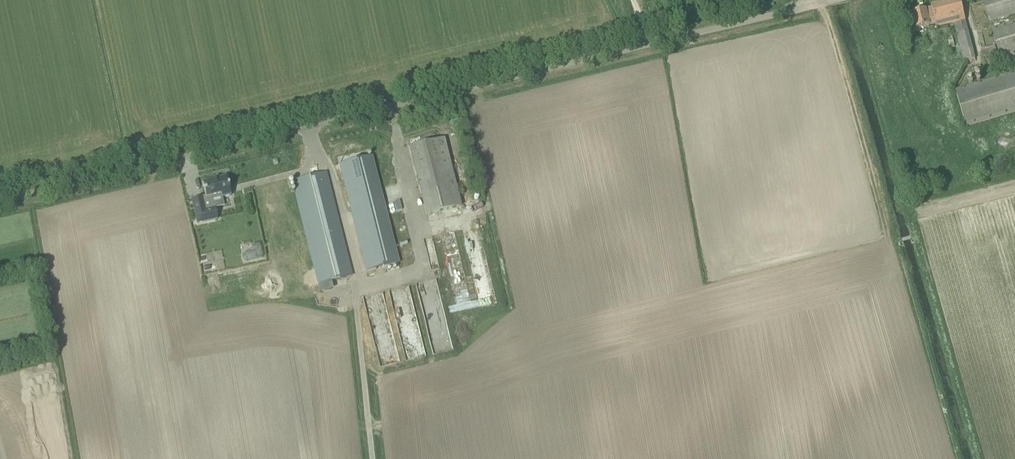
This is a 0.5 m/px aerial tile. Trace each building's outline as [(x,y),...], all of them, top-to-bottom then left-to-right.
[(954,23),(957,34),(968,31),(965,20),(962,8),(960,0),(954,0),(931,6),(932,8),(913,12),(915,22),(916,28),(930,25),(936,23),(937,27),(954,23)] [(983,0),(986,10),(988,17),(989,21),(1014,14),(1014,0),(984,0),(983,0)] [(997,46),(981,49),(984,57),(999,53),(1001,60),(1014,55),(1014,22),(992,29),(997,46)] [(973,50),(961,52),(964,62),(975,59),(973,50)] [(954,90),(965,128),(1014,113),(1014,72),(954,90)] [(409,147),(426,215),(460,207),(443,139),(409,147)] [(371,158),(339,166),(366,272),(393,265),(399,263),(388,220),(371,158)] [(293,181),(321,284),(352,276),(325,172),(293,181)] [(227,177),(202,183),(206,198),(203,199),(202,198),(191,200),(197,224),(218,219),(215,208),(212,197),(221,195),(222,198),(231,196),(227,177)] [(262,258),(261,245),(253,246),(253,252),(244,253),(244,260),(262,258)] [(452,348),(438,285),(418,290),(432,353),(452,348)] [(372,333),(391,328),(383,294),(363,298),(372,333)]
